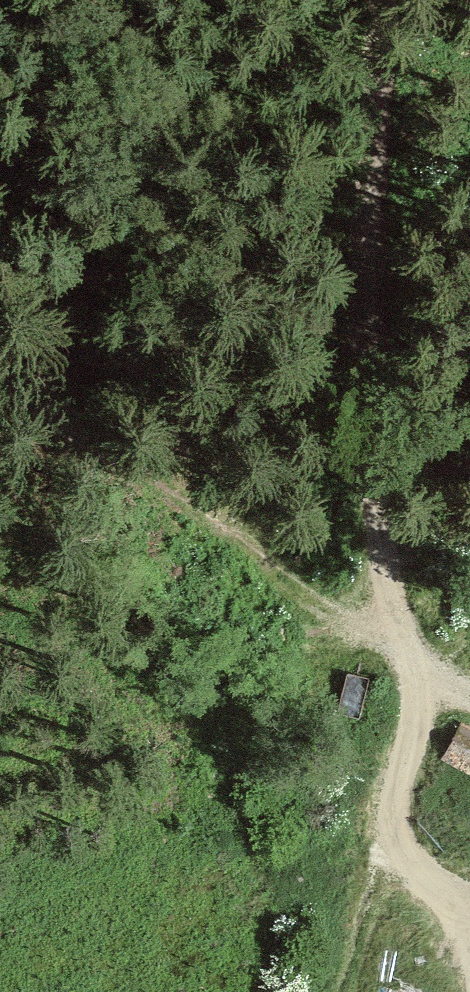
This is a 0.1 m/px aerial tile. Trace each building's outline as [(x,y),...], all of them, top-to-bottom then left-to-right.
[(469,765),(469,728),(458,724),(447,757),(469,765)]
